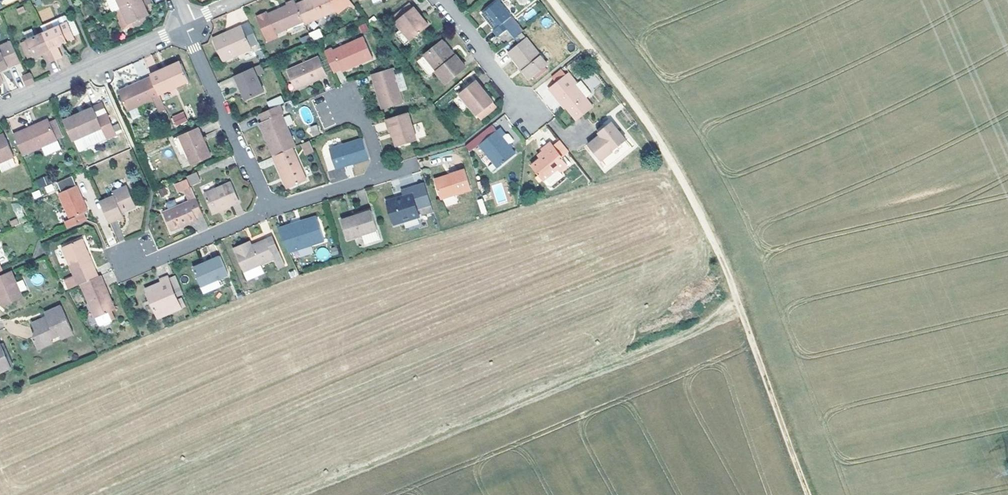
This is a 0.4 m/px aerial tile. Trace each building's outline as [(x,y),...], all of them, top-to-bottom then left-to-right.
[(122,8),(140,0),(108,0),(113,12),(122,8)] [(122,8),(128,23),(132,22),(145,16),(149,14),(145,5),(152,2),(151,0),(140,0),(122,8)] [(292,0),(290,0),(284,3),(285,5),(265,14),(264,12),(253,17),(264,41),(275,37),(274,33),(301,21),(293,4),(292,0)] [(302,24),(333,11),(335,13),(347,3),(350,7),(352,6),(347,0),(303,0),(293,4),(301,21),(302,24)] [(498,0),(495,0),(482,11),(494,27),(492,28),(498,35),(506,28),(513,36),(522,29),(515,20),(509,25),(504,19),(510,15),(498,0)] [(38,1),(31,4),(33,10),(40,7),(38,1)] [(395,21),(412,6),(409,2),(391,17),(395,21)] [(421,31),(426,27),(418,17),(420,15),(412,6),(395,21),(411,40),(421,31)] [(38,12),(43,21),(54,16),(50,7),(38,12)] [(418,17),(426,27),(428,26),(420,15),(418,17)] [(515,20),(510,15),(504,19),(509,25),(515,20)] [(40,25),(43,33),(55,59),(62,56),(58,46),(73,39),(72,37),(63,16),(40,25)] [(75,20),(63,16),(72,37),(81,33),(75,20)] [(145,16),(132,22),(134,27),(147,21),(145,16)] [(234,35),(212,44),(220,63),(250,50),(249,48),(256,45),(247,24),(232,31),(234,35)] [(48,62),(55,59),(43,33),(36,36),(33,28),(23,32),(26,40),(21,43),(27,58),(33,55),(33,56),(41,53),(43,52),(48,62)] [(320,29),(309,32),(311,40),(322,37),(320,29)] [(97,40),(93,30),(88,32),(92,42),(97,40)] [(210,40),(212,44),(234,35),(232,31),(210,40)] [(421,31),(411,40),(416,46),(426,37),(421,31)] [(507,50),(518,63),(521,68),(523,69),(530,77),(547,63),(525,36),(507,50)] [(334,76),(342,72),(354,67),(357,65),(359,68),(373,62),(362,38),(332,51),(331,49),(323,52),(334,76)] [(21,63),(12,41),(0,46),(0,48),(1,52),(0,52),(0,71),(21,63)] [(457,55),(455,56),(451,51),(443,41),(426,55),(439,70),(437,71),(447,83),(467,67),(457,55)] [(164,68),(150,74),(151,76),(159,94),(189,80),(180,60),(164,68)] [(327,79),(318,60),(287,74),(296,94),(313,86),(327,79)] [(343,76),(359,68),(357,65),(354,67),(342,72),(343,76)] [(251,69),(257,81),(263,78),(258,66),(251,69)] [(560,98),(567,107),(577,120),(594,107),(576,85),(574,86),(569,80),(572,77),(563,67),(544,83),(557,100),(560,98)] [(251,69),(232,77),(240,95),(242,95),(245,101),(262,93),(257,81),(251,69)] [(392,69),(371,75),(376,89),(382,110),(402,103),(392,69)] [(23,77),(26,85),(35,82),(31,74),(23,77)] [(130,109),(138,106),(153,98),(159,111),(166,107),(159,94),(151,76),(121,90),(130,109)] [(497,105),(476,79),(460,92),(482,118),(497,105)] [(269,107),(283,102),(281,95),(266,101),(269,107)] [(560,98),(557,100),(565,109),(567,107),(560,98)] [(98,118),(108,114),(103,104),(93,108),(98,118)] [(138,106),(130,109),(134,118),(142,114),(138,106)] [(281,114),(277,106),(258,114),(262,122),(258,124),(264,138),(266,137),(267,139),(275,156),(292,149),(294,147),(279,114),(281,114)] [(73,141),(81,137),(102,128),(108,139),(118,135),(108,114),(98,118),(93,108),(81,114),(83,117),(66,125),(73,141)] [(171,117),(175,127),(187,122),(183,111),(171,117)] [(388,119),(392,130),(393,134),(397,146),(416,139),(408,113),(388,119)] [(64,122),(66,125),(83,117),(81,114),(64,122)] [(36,128),(50,122),(49,119),(35,125),(36,128)] [(604,130),(600,134),(587,144),(600,160),(625,139),(609,119),(600,126),(604,130)] [(50,122),(58,139),(63,137),(55,120),(50,122)] [(23,155),(58,139),(50,122),(36,128),(35,125),(14,134),(23,155)] [(312,136),(319,134),(316,124),(309,127),(312,136)] [(509,143),(514,139),(509,133),(505,132),(500,126),(496,128),(494,125),(472,144),(474,147),(479,143),(499,166),(516,152),(509,143)] [(180,136),(187,152),(193,164),(213,156),(200,127),(180,136)] [(86,149),(108,139),(102,128),(81,137),(86,149)] [(187,152),(180,136),(174,138),(182,154),(187,152)] [(266,137),(264,138),(272,157),(275,156),(267,139),(266,137)] [(15,157),(6,138),(0,141),(0,164),(15,157)] [(369,158),(363,139),(329,150),(336,170),(351,165),(369,158)] [(545,153),(540,157),(531,163),(546,182),(549,182),(561,172),(559,170),(566,164),(560,157),(568,150),(558,139),(552,144),(551,142),(542,149),(545,153)] [(305,156),(313,152),(309,141),(300,145),(305,156)] [(272,157),(272,158),(281,179),(284,178),(284,180),(288,189),(306,181),(292,149),(275,156),(272,157)] [(537,153),(540,157),(545,153),(542,149),(537,153)] [(197,172),(187,176),(191,186),(201,182),(197,172)] [(450,178),(435,183),(440,200),(469,191),(463,172),(449,176),(450,178)] [(73,175),(58,181),(63,192),(78,186),(73,175)] [(53,183),(50,176),(42,180),(45,187),(53,183)] [(417,210),(423,208),(433,205),(426,182),(400,190),(403,196),(403,199),(400,200),(397,201),(396,198),(388,201),(396,224),(418,217),(417,210)] [(239,202),(230,183),(205,194),(213,214),(220,210),(239,202)] [(87,221),(84,213),(89,211),(78,186),(63,192),(61,193),(72,219),(68,220),(71,228),(87,220),(87,221)] [(124,217),(123,214),(137,207),(128,186),(113,193),(115,196),(101,203),(110,223),(124,217)] [(198,221),(196,217),(204,214),(192,187),(184,190),(189,202),(164,213),(173,232),(184,227),(198,221)] [(480,214),(486,213),(483,198),(477,200),(480,214)] [(17,219),(24,216),(19,202),(12,204),(17,219)] [(425,215),(423,208),(417,210),(418,217),(425,215)] [(382,239),(371,210),(342,219),(349,239),(363,234),(366,244),(382,239)] [(299,225),(318,219),(317,215),(298,221),(299,225)] [(324,237),(318,219),(299,225),(298,221),(278,227),(288,249),(324,237)] [(264,238),(271,253),(277,250),(270,235),(264,238)] [(277,250),(271,253),(264,238),(252,243),(244,246),(243,243),(233,248),(244,270),(273,257),(277,267),(283,264),(277,250)] [(64,248),(76,277),(68,280),(72,289),(82,285),(100,277),(84,240),(64,248)] [(230,273),(222,256),(195,268),(206,291),(221,284),(218,279),(230,273)] [(0,275),(0,294),(1,296),(5,304),(25,296),(13,270),(0,275)] [(97,319),(114,311),(107,294),(106,291),(109,290),(103,276),(100,277),(82,285),(97,319)] [(162,279),(164,283),(161,284),(159,286),(158,284),(147,288),(160,317),(184,306),(177,290),(182,288),(177,277),(172,280),(170,276),(162,279)] [(107,294),(114,311),(117,310),(109,290),(106,291),(107,294)] [(75,332),(64,305),(48,311),(50,315),(51,318),(49,319),(47,319),(46,317),(35,321),(38,329),(36,335),(39,343),(53,337),(62,333),(64,337),(75,332)] [(53,337),(39,343),(41,347),(55,341),(53,337)] [(2,342),(0,343),(0,371),(12,365),(2,342)]
